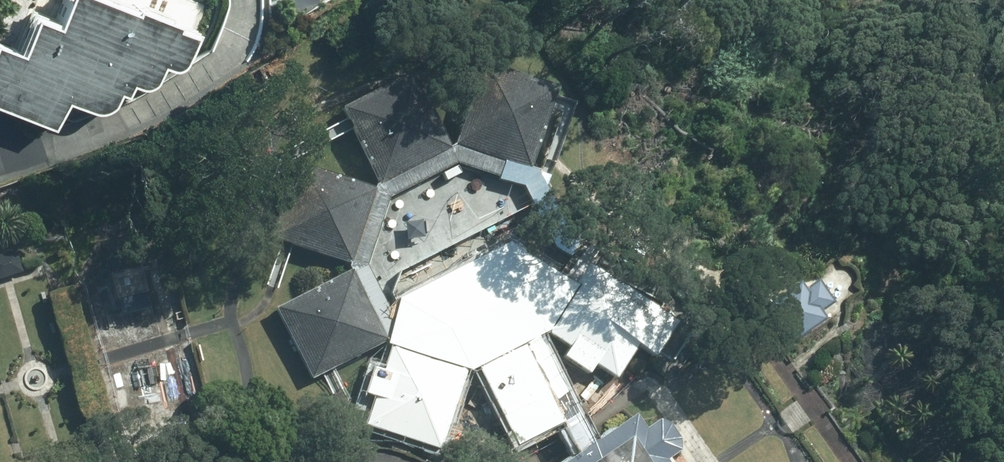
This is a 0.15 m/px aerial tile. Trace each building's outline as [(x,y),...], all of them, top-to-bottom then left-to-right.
[(48,13),(84,26),(182,62),(204,5),(192,0),(53,0),(48,13)] [(296,18),(329,0),(282,0),(296,18)] [(177,75),(182,62),(84,26),(48,13),(26,4),(9,47),(68,69),(57,97),(84,107),(95,106),(103,102),(108,92),(118,93),(124,77),(145,85),(153,66),(177,75)] [(57,97),(68,69),(9,47),(0,44),(0,113),(44,130),(57,97)] [(505,163),(528,170),(552,89),(478,67),(454,148),(505,163)] [(341,111),(377,183),(448,149),(412,76),(341,111)] [(533,372),(575,454),(588,446),(533,340),(545,333),(590,264),(543,263),(530,276),(495,296),(485,285),(475,288),(468,289),(459,288),(452,294),(447,297),(436,299),(431,305),(413,313),(416,327),(416,337),(398,331),(388,311),(415,306),(415,296),(417,287),(420,278),(410,277),(402,273),(395,269),(375,286),(365,268),(372,245),(396,259),(404,252),(412,247),(420,246),(414,238),(411,231),(407,220),(381,221),(390,198),(411,187),(413,200),(412,214),(419,214),(431,216),(443,223),(444,214),(447,206),(454,194),(447,189),(438,181),(434,175),(454,164),(472,170),(466,182),(459,192),(463,196),(469,207),(472,217),(479,212),(488,208),(500,205),(499,192),(500,179),(505,163),(454,148),(448,149),(377,183),(369,202),(348,269),(351,273),(385,342),(390,347),(467,371),(478,366),(490,392),(533,372)] [(301,181),(280,248),(348,269),(369,202),(301,181)] [(24,272),(17,249),(0,255),(0,280),(24,272)] [(590,264),(545,333),(613,377),(634,345),(650,356),(661,338),(646,328),(659,309),(590,264)] [(351,273),(275,310),(308,379),(385,342),(351,273)] [(768,304),(794,340),(825,318),(820,311),(831,303),(817,283),(803,292),(797,283),(768,304)] [(467,371),(390,347),(365,428),(441,451),(467,371)] [(630,417),(588,446),(575,454),(563,461),(661,461),(630,417)]
